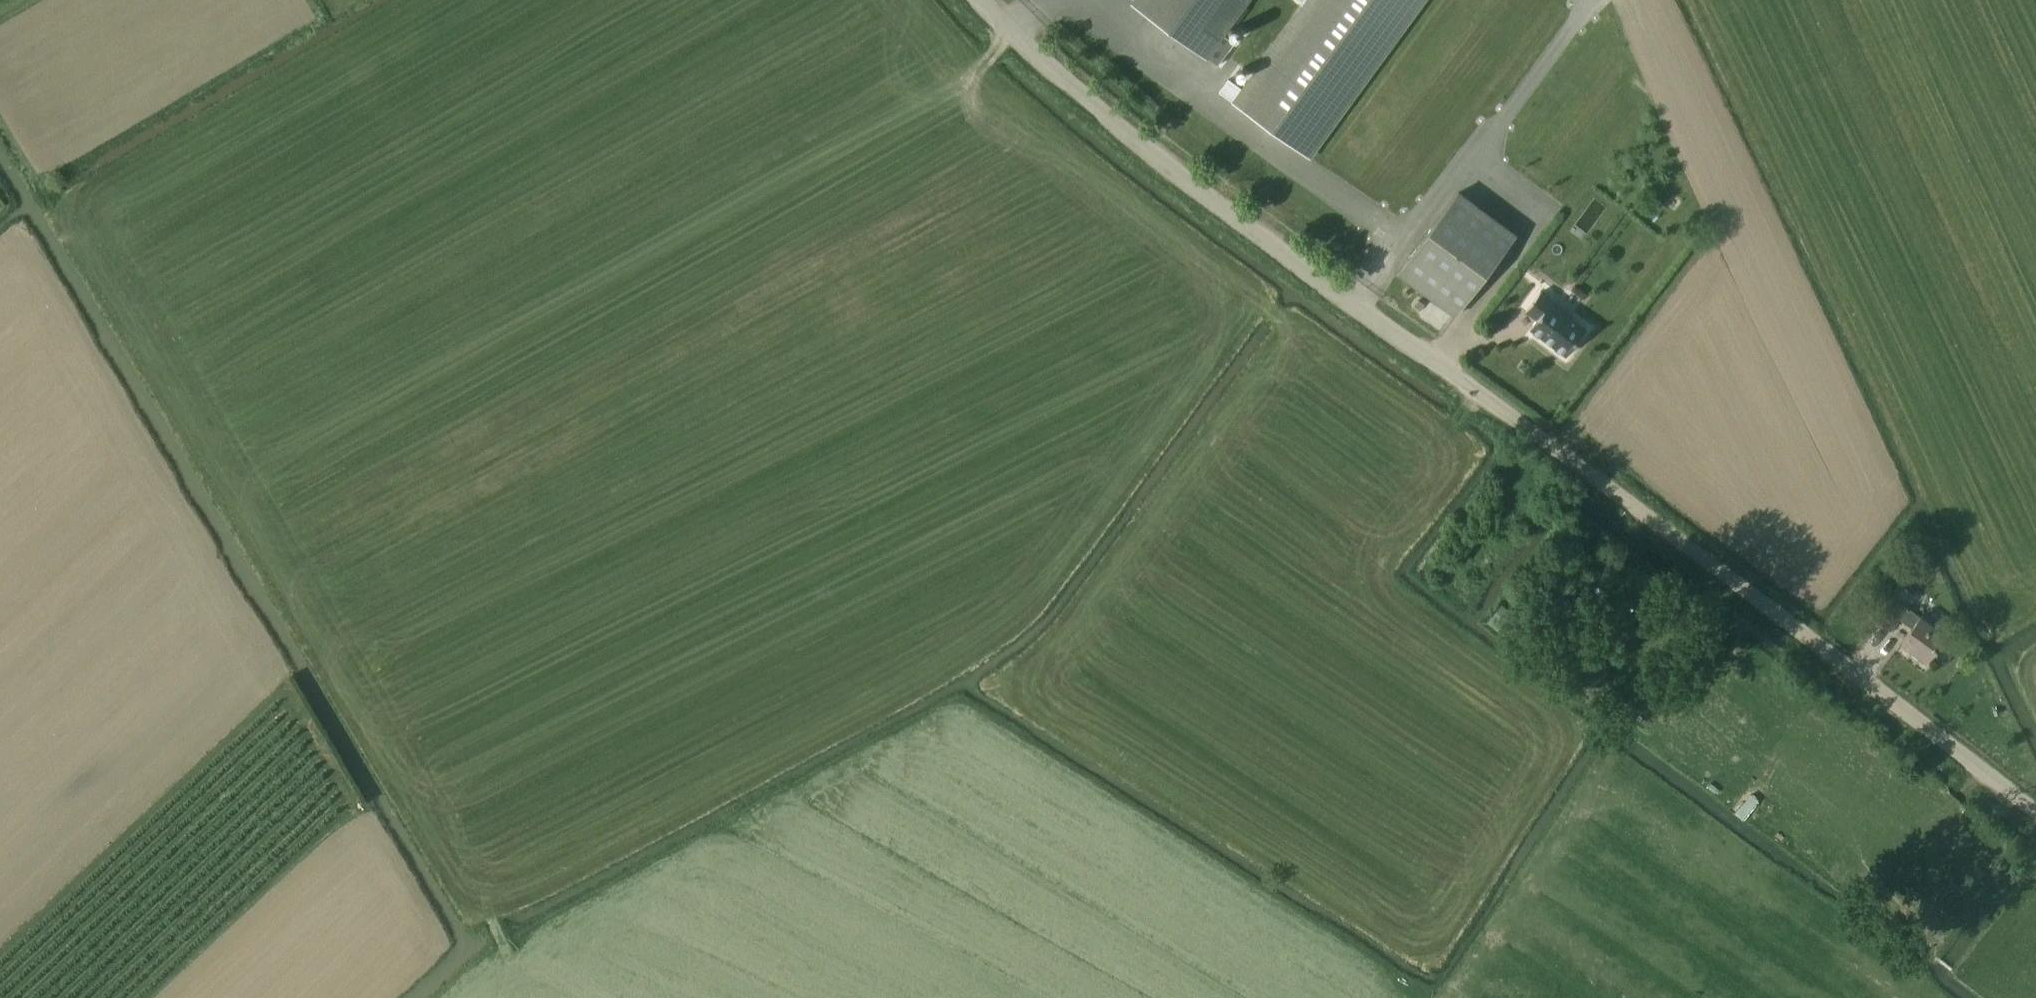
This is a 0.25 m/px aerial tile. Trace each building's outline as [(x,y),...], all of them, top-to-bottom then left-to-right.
[(1251,0),(1133,0),(1210,56),(1251,0)] [(1424,0),(1310,0),(1234,104),(1309,157),(1424,0)] [(1517,234),(1459,192),(1398,274),(1456,317),(1517,234)] [(1569,318),(1571,315),(1540,292),(1526,312),(1537,320),(1530,329),(1566,356),(1586,330),(1569,318)] [(1944,636),(1920,618),(1893,598),(1877,623),(1891,632),(1899,620),(1913,629),(1902,643),(1926,661),(1944,636)] [(1487,623),(1503,636),(1513,625),(1496,611),(1487,623)] [(1735,814),(1742,820),(1758,802),(1750,795),(1735,814)]
